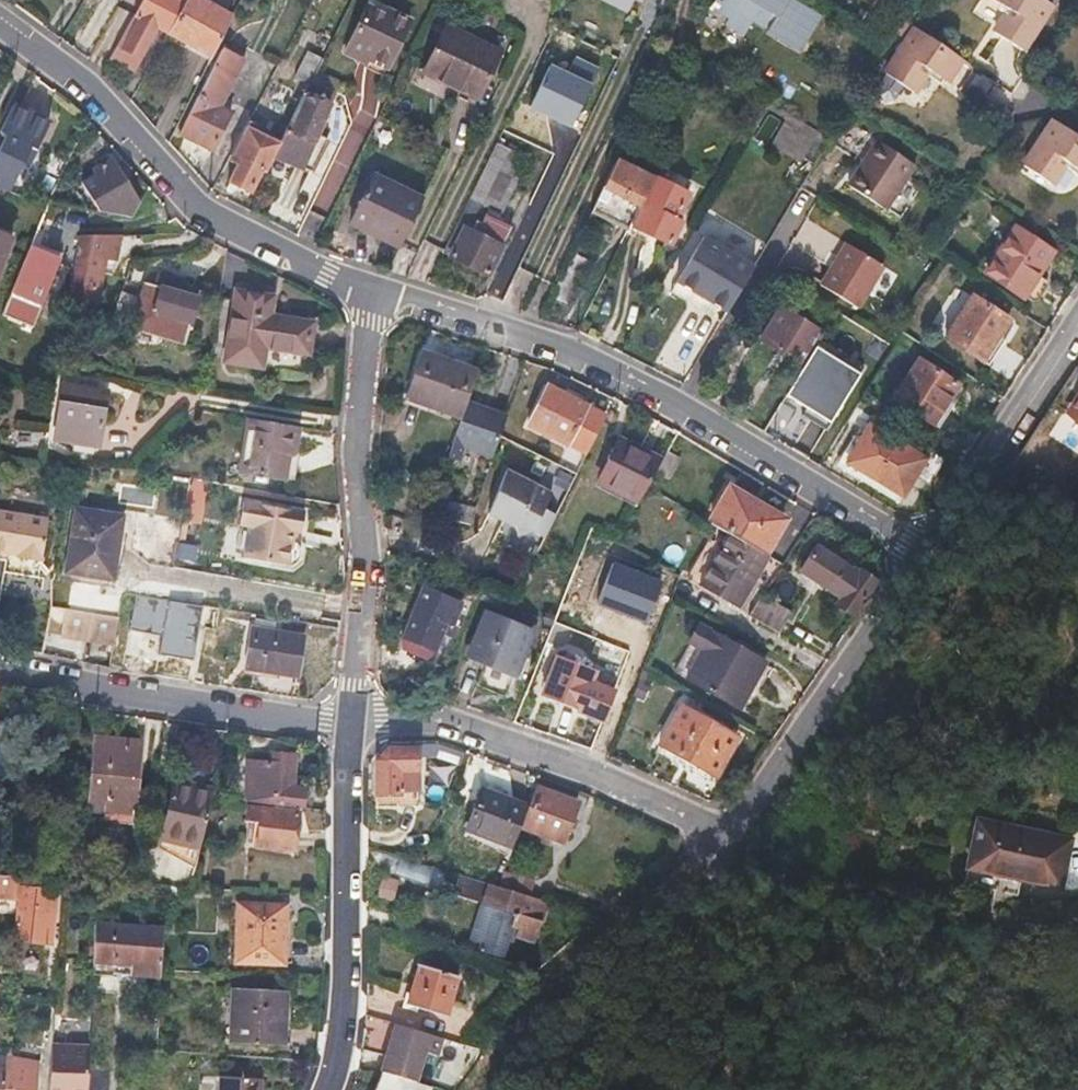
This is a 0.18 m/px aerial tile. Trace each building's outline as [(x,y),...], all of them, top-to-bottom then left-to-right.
[(190,0),(146,0),(136,16),(140,18),(122,48),(140,58),(159,28),(170,34),(190,0)] [(197,0),(190,0),(170,34),(170,35),(169,35),(215,58),(235,20),(197,0)] [(716,12),(718,13),(719,11),(733,20),(730,27),(748,39),(760,21),(774,31),(773,33),(806,53),(826,21),(792,0),(727,0),(725,2),(721,0),(714,11),(716,12)] [(1040,0),(998,0),(997,3),(1013,14),(999,36),(1026,53),(1054,9),(1040,0)] [(399,21),(388,16),(377,11),(360,45),(381,55),(380,58),(398,67),(419,25),(401,17),(399,21)] [(507,58),(480,44),(453,30),(432,72),(485,99),(507,58)] [(890,77),(904,86),(917,95),(932,72),(951,86),(967,61),(920,31),(890,77)] [(391,79),(398,67),(380,58),(381,55),(360,45),(355,55),(376,65),(374,71),(391,79)] [(215,144),(224,127),(233,110),(222,105),(244,61),(226,52),(184,129),(215,144)] [(328,61),(321,58),(315,55),(302,79),(316,85),(328,61)] [(967,61),(951,86),(968,96),(984,72),(967,61)] [(590,83),(550,65),(530,108),(570,127),(590,83)] [(315,175),(324,158),(332,141),(321,136),(335,107),(311,95),(279,156),(315,175)] [(12,195),(20,177),(26,180),(50,125),(12,109),(1,134),(9,138),(0,159),(0,190),(12,195)] [(273,131),(251,121),(233,155),(244,161),(244,160),(250,163),(261,143),(256,140),(260,132),(270,137),(273,131)] [(1055,122),(1026,168),(1053,186),(1068,164),(1077,170),(1077,137),(1055,122)] [(802,167),(810,154),(818,141),(792,125),(775,150),(802,167)] [(283,144),(271,138),(270,137),(260,132),(256,140),(261,143),(250,163),(244,160),(244,161),(229,187),(247,197),(262,171),(267,173),(283,144)] [(0,136),(0,159),(9,138),(1,134),(0,136)] [(852,186),(871,198),(890,210),(919,167),(880,142),(852,186)] [(494,159),(473,199),(497,211),(501,212),(521,172),(494,159)] [(113,162),(104,167),(96,172),(98,176),(83,185),(93,202),(105,195),(118,216),(134,219),(144,199),(132,192),(113,162)] [(634,226),(647,202),(657,182),(621,163),(596,212),(632,231),(634,226)] [(685,175),(666,166),(657,182),(647,202),(665,212),(685,175)] [(428,203),(404,191),(379,178),(355,225),(404,249),(428,203)] [(461,224),(485,236),(497,211),(473,199),(461,224)] [(665,212),(647,202),(634,226),(653,236),(672,247),(685,222),(665,212)] [(82,224),(74,255),(66,287),(96,293),(106,252),(117,254),(122,231),(113,231),(82,224)] [(454,255),(454,256),(453,257),(491,276),(506,246),(485,236),(461,224),(447,252),(454,255)] [(979,267),(1002,282),(1026,297),(1040,274),(1053,252),(1006,224),(979,267)] [(5,261),(16,236),(0,229),(0,272),(5,261)] [(758,267),(733,252),(708,237),(682,281),(731,311),(758,267)] [(860,309),(873,288),(886,267),(849,244),(823,286),(860,309)] [(10,297),(26,303),(42,310),(60,266),(30,253),(10,297)] [(142,281),(130,327),(183,341),(190,313),(197,315),(205,290),(184,284),(182,291),(177,289),(179,282),(180,277),(156,270),(152,284),(142,281)] [(265,348),(287,352),(309,356),(314,325),(271,318),(275,298),(239,292),(226,362),(262,368),(265,348)] [(992,363),(1004,343),(1016,323),(968,293),(943,333),(992,363)] [(804,366),(814,349),(824,335),(781,308),(762,340),(804,366)] [(856,374),(814,349),(804,366),(786,395),(829,421),(856,374)] [(465,418),(470,403),(481,371),(428,354),(412,400),(465,418)] [(935,424),(947,405),(960,385),(919,361),(894,400),(935,424)] [(567,444),(577,425),(586,406),(547,386),(527,424),(567,444)] [(1077,423),(1077,392),(1064,414),(1077,423)] [(92,454),(97,428),(102,401),(56,393),(47,445),(92,454)] [(510,416),(470,403),(465,418),(459,439),(498,453),(510,416)] [(246,479),(265,482),(284,485),(289,457),(297,458),(301,432),(255,425),(246,479)] [(872,427),(861,445),(849,463),(903,497),(915,476),(928,484),(944,458),(931,449),(926,458),(872,427)] [(662,464),(642,453),(622,443),(602,483),(640,503),(650,484),(653,477),(662,464)] [(682,457),(670,450),(662,464),(653,477),(666,484),(682,457)] [(561,499),(510,471),(492,515),(509,521),(510,519),(518,523),(522,538),(536,533),(542,536),(554,514),(561,499)] [(730,531),(764,551),(785,517),(732,486),(712,520),(730,531)] [(475,526),(477,518),(480,510),(439,499),(433,515),(475,526)] [(304,515),(243,504),(239,526),(250,528),(244,560),(291,568),(298,563),(300,552),(296,545),(291,544),(293,533),(301,534),(304,515)] [(6,512),(0,524),(0,552),(1,552),(17,560),(15,563),(37,572),(54,534),(6,512)] [(560,516),(554,514),(542,536),(548,539),(560,516)] [(110,589),(114,557),(119,526),(70,519),(62,583),(110,589)] [(767,553),(764,551),(730,531),(701,579),(739,602),(767,553)] [(860,575),(838,560),(816,546),(801,569),(844,597),(839,604),(855,615),(879,581),(863,570),(860,575)] [(661,582),(614,562),(597,602),(645,622),(661,582)] [(437,646),(442,634),(446,622),(452,624),(461,602),(423,588),(406,635),(437,646)] [(751,614),(767,623),(782,632),(793,612),(764,595),(751,614)] [(66,604),(63,631),(98,636),(116,638),(119,611),(66,604)] [(532,629),(509,620),(487,612),(470,654),(515,672),(532,629)] [(300,675),(303,656),(306,637),(254,628),(248,666),(300,675)] [(701,629),(696,637),(692,645),(706,653),(690,681),(753,714),(779,671),(701,629)] [(676,673),(690,681),(706,653),(692,645),(676,673)] [(613,694),(603,690),(593,686),(598,673),(563,658),(547,699),(577,710),(603,720),(613,694)] [(738,737),(710,722),(682,707),(662,747),(717,776),(738,737)] [(135,814),(137,793),(139,772),(141,772),(144,747),(121,744),(95,742),(87,810),(135,814)] [(377,756),(377,775),(376,794),(389,794),(389,805),(411,807),(412,750),(387,748),(377,756)] [(273,763),(267,763),(263,801),(303,806),(305,788),(294,788),(297,756),(274,753),(273,763)] [(263,801),(267,763),(250,762),(246,800),(263,801)] [(215,789),(196,786),(177,783),(163,842),(200,849),(215,789)] [(560,843),(569,822),(577,802),(559,795),(537,786),(521,828),(560,843)] [(523,807),(499,799),(474,792),(461,833),(509,848),(523,807)] [(1046,876),(1054,850),(1017,838),(1025,817),(971,797),(948,858),(1003,877),(1008,863),(1046,876)] [(251,807),(249,822),(257,823),(264,823),(265,808),(251,807)] [(257,823),(256,833),(255,843),(298,847),(301,811),(265,808),(264,823),(257,823)] [(1062,830),(1025,817),(1017,838),(1054,850),(1062,830)] [(497,886),(513,891),(529,896),(534,883),(501,873),(497,886)] [(14,901),(15,880),(0,878),(0,900),(14,901)] [(50,896),(35,894),(19,892),(12,940),(42,945),(50,896)] [(284,962),(285,935),(285,908),(240,906),(238,960),(284,962)] [(506,956),(512,935),(517,913),(493,907),(482,950),(506,956)] [(95,929),(94,952),(93,974),(112,975),(113,973),(163,975),(166,931),(95,929)] [(447,1016),(454,996),(461,976),(421,964),(408,1004),(447,1016)] [(286,992),(261,990),(235,989),(231,1042),(283,1045),(286,992)] [(18,1002),(8,1002),(7,1020),(17,1020),(18,1002)] [(393,1025),(382,1073),(418,1081),(425,1052),(438,1055),(442,1038),(393,1025)] [(48,1089),(87,1089),(88,1069),(89,1051),(50,1050),(48,1089)] [(3,1076),(3,1085),(2,1089),(26,1089),(35,1089),(38,1089),(40,1060),(4,1057),(3,1075),(3,1076)] [(88,1069),(87,1089),(108,1089),(110,1070),(88,1069)] [(261,1080),(220,1077),(219,1089),(260,1089),(261,1080)]
